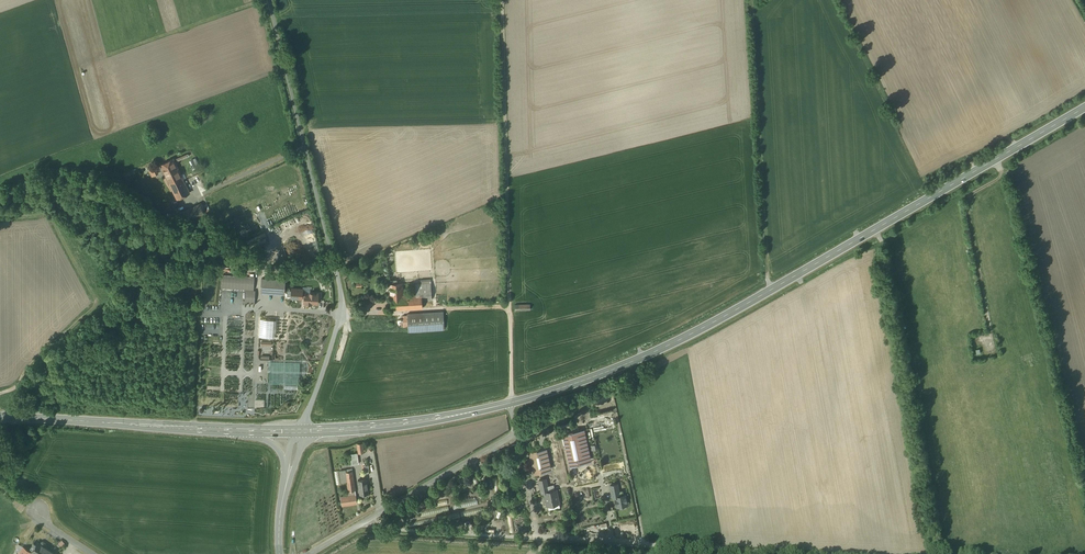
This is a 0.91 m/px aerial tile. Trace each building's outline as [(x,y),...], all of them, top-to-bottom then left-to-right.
[(174,159),(161,165),(171,186),(184,181),(174,159)] [(152,176),(159,173),(156,167),(149,170),(152,176)] [(184,181),(171,186),(177,198),(198,189),(193,177),(184,181)] [(200,204),(183,212),(188,221),(204,213),(200,204)] [(255,277),(223,274),(222,288),(254,290),(255,277)] [(285,279),(261,278),(260,293),(285,295),(285,279)] [(402,283),(388,284),(388,288),(390,288),(391,296),(402,295),(402,283)] [(416,284),(416,294),(402,295),(391,296),(392,310),(423,308),(422,299),(432,299),(431,283),(416,284)] [(291,298),(302,299),(302,298),(302,291),(303,289),(292,288),(291,298)] [(255,290),(245,290),(245,303),(255,304),(255,290)] [(306,291),(302,291),(302,298),(305,298),(304,303),(305,303),(305,304),(311,304),(318,304),(318,298),(320,297),(318,295),(318,293),(305,292),(306,291)] [(407,314),(407,316),(402,316),(403,325),(408,325),(408,332),(445,330),(444,312),(407,314)] [(260,337),(275,337),(276,319),(260,319),(260,337)] [(269,373),(269,384),(299,384),(299,378),(294,378),(295,371),(276,370),(276,374),(269,373)] [(563,433),(570,466),(591,461),(584,429),(563,433)] [(549,437),(556,467),(561,465),(554,436),(549,437)] [(529,452),(534,474),(548,470),(544,449),(529,452)] [(350,454),(352,465),(359,464),(357,453),(350,454)] [(348,496),(340,497),(342,506),(357,503),(352,469),(340,471),(341,481),(347,480),(349,491),(347,491),(348,496)] [(492,479),(496,493),(501,492),(497,478),(492,479)] [(366,479),(358,480),(360,495),(368,494),(366,479)] [(544,492),(549,491),(546,479),(539,480),(542,493),(544,492)] [(615,497),(620,496),(619,491),(617,484),(610,485),(613,498),(615,497)] [(549,491),(544,492),(547,506),(548,505),(549,510),(560,507),(556,490),(549,491)] [(620,496),(615,497),(616,500),(615,500),(616,504),(617,507),(626,505),(625,502),(626,502),(625,498),(626,498),(625,495),(624,495),(620,496)] [(454,509),(479,505),(478,500),(453,504),(454,509)] [(482,507),(461,513),(462,517),(483,512),(482,507)] [(31,552),(33,553),(56,553),(37,542),(31,552)]
